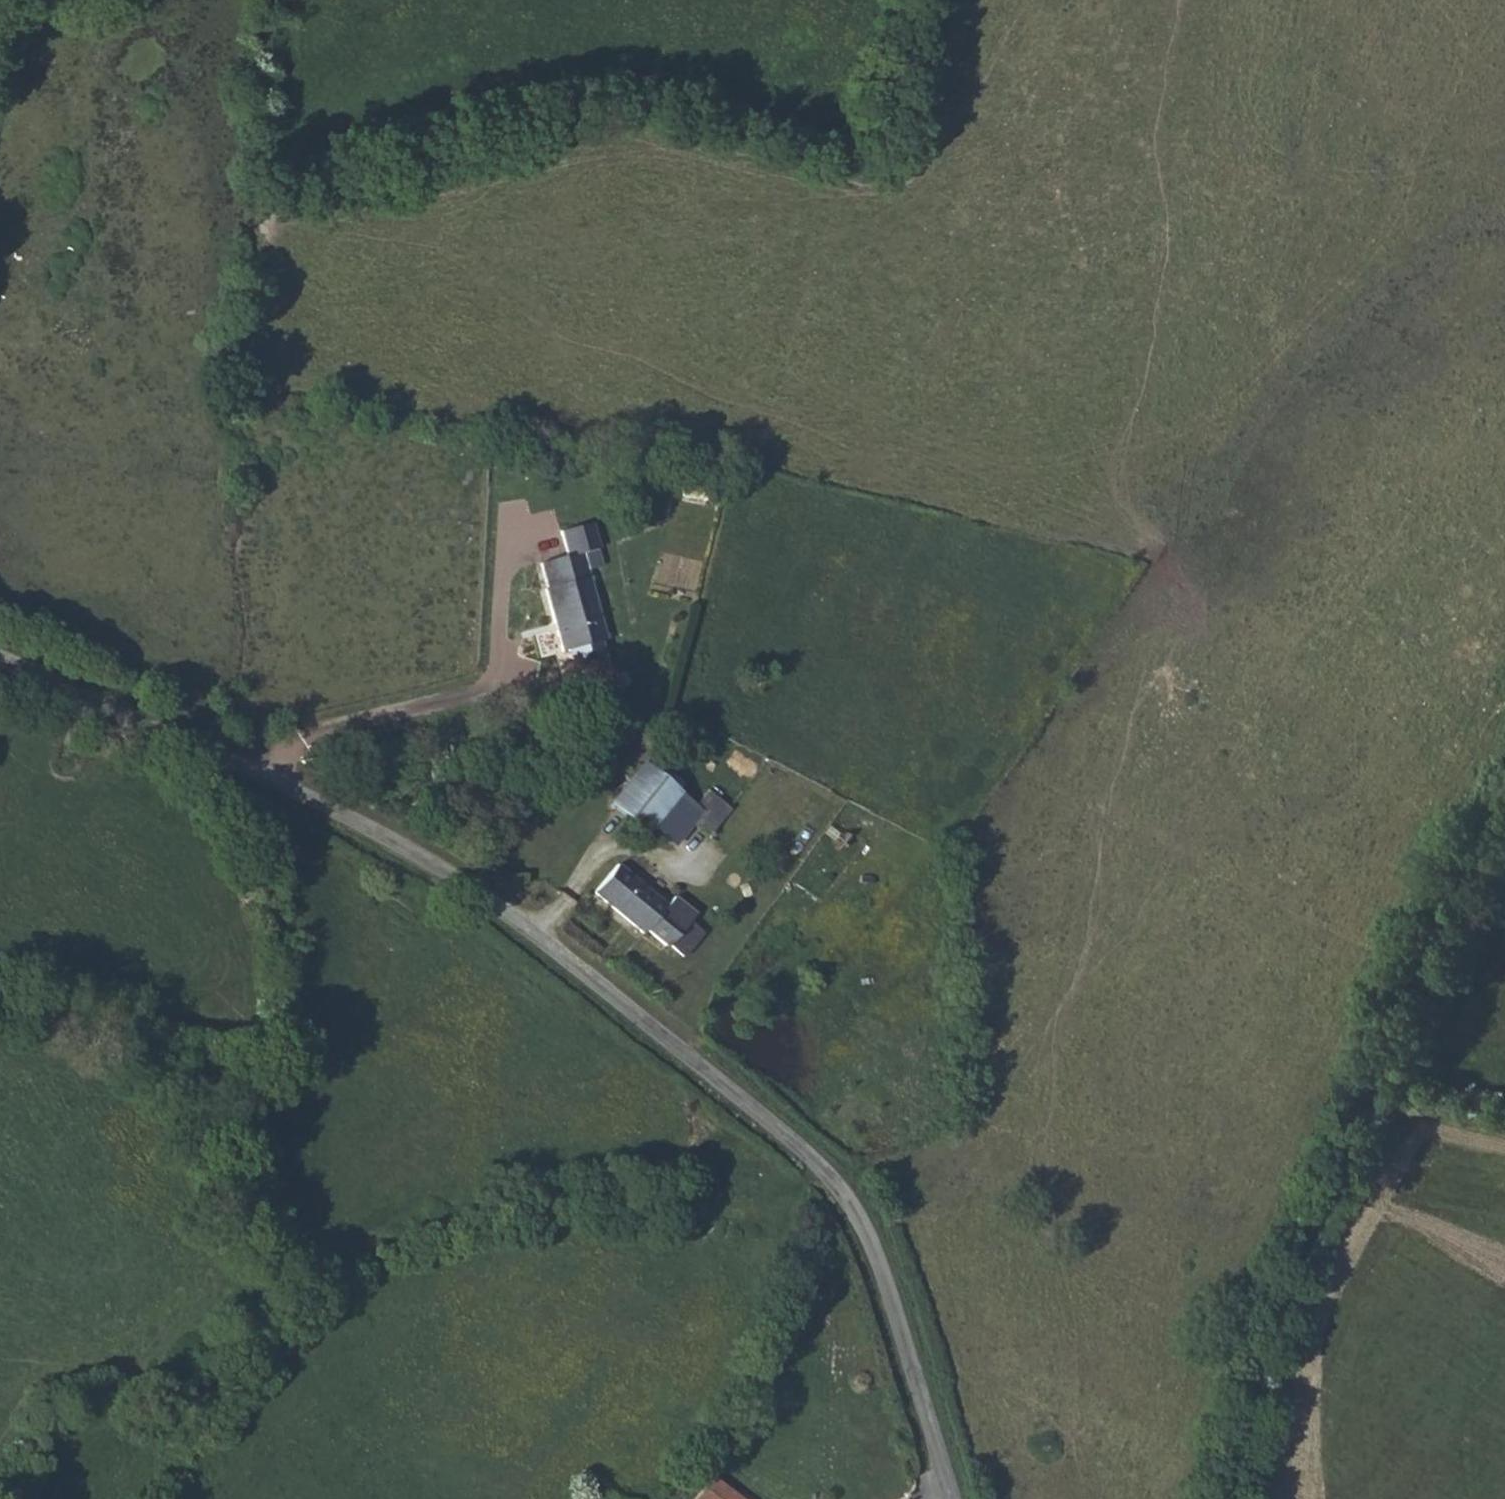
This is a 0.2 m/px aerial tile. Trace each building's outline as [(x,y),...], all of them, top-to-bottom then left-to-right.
[(574,654),(619,641),(601,572),(617,567),(614,552),(618,552),(612,526),(582,535),(585,557),(559,563),(565,590),(560,592),(574,654)] [(639,760),(604,801),(642,830),(649,822),(665,835),(692,804),(639,760)] [(642,924),(661,940),(674,926),(688,906),(669,891),(660,901),(610,860),(586,889),(637,928),(642,924)] [(674,926),(661,940),(678,954),(690,939),(674,926)] [(699,1464),(679,1487),(692,1497),(693,1498),(746,1498),(699,1464)]
